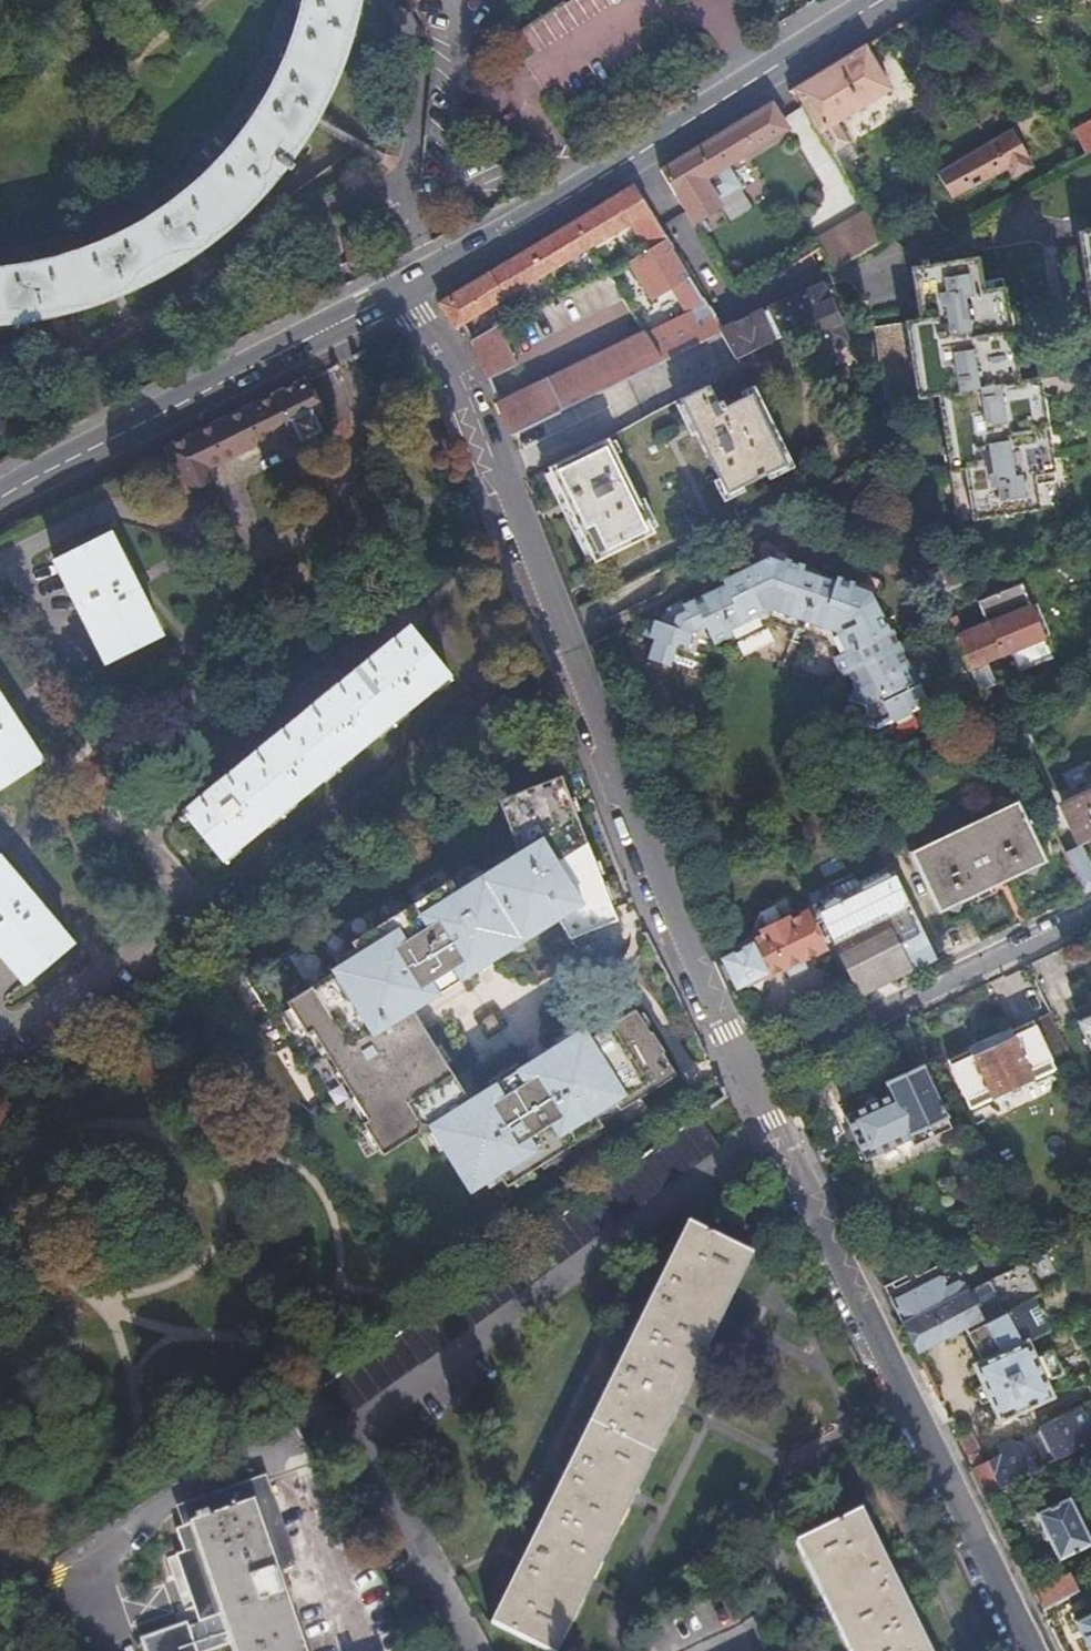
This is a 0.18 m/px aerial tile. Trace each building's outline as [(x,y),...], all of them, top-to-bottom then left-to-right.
[(0,331),(21,328),(42,325),(62,320),(82,314),(102,307),(122,299),(141,290),(177,269),(195,258),(211,245),(242,216),(270,185),(283,168),(295,151),(306,133),(315,114),(324,95),(332,75),(345,35),(351,0),(294,0),(292,11),(287,30),(274,68),(265,86),(246,121),(222,153),(195,182),(181,196),(149,220),(114,240),(77,256),(39,267),(20,271),(0,274),(0,331)] [(865,47),(794,90),(820,132),(833,154),(848,144),(835,123),(891,90),(865,47)] [(714,139),(662,171),(681,202),(740,300),(768,283),(703,180),(785,129),(770,105),(714,139)] [(1090,152),(1090,124),(1079,130),(1090,152)] [(1015,130),(940,174),(956,200),(1010,169),(1015,177),(1033,167),(1030,163),(1033,162),(1015,130)] [(856,159),(848,145),(833,154),(841,168),(856,159)] [(746,190),(794,267),(821,250),(820,249),(844,234),(797,159),(746,190)] [(625,248),(617,233),(630,226),(662,278),(655,283),(640,258),(629,264),(649,299),(669,288),(682,310),(692,304),(696,311),(648,336),(645,330),(496,403),(509,438),(721,332),(723,331),(634,187),(598,209),(441,304),(446,312),(451,313),(459,328),(564,265),(573,279),(625,248)] [(820,249),(821,250),(833,271),(884,238),(871,217),(844,234),(820,249)] [(1078,233),(1089,313),(1090,312),(1090,231),(1078,233)] [(365,237),(346,247),(359,270),(366,273),(377,269),(377,259),(365,237)] [(872,326),(864,337),(874,392),(887,402),(933,394),(953,524),(983,519),(983,527),(1006,523),(1005,516),(1047,510),(1027,380),(1006,383),(994,294),(978,297),(973,258),(915,267),(923,318),(872,326)] [(723,331),(721,332),(735,356),(808,323),(820,349),(842,339),(818,286),(723,331)] [(481,363),(487,379),(513,369),(514,360),(501,327),(474,342),(481,363)] [(739,370),(680,399),(728,495),(786,467),(739,370)] [(309,399),(300,380),(165,446),(191,501),(218,489),(207,464),(289,424),(295,439),(311,431),(305,416),(315,411),(309,399)] [(607,440),(547,469),(593,563),(652,534),(607,440)] [(99,527),(46,555),(95,657),(151,627),(99,527)] [(655,644),(649,663),(669,670),(671,665),(673,659),(695,666),(704,668),(711,650),(731,640),(733,644),(771,625),(795,632),(807,636),(827,643),(851,688),(848,702),(865,707),(867,711),(862,727),(879,730),(895,722),(892,716),(910,708),(913,713),(929,704),(890,627),(887,629),(872,605),(877,602),(871,592),(767,559),(741,572),(747,584),(728,595),(724,588),(678,611),(675,622),(662,619),(659,627),(649,623),(644,640),(655,644)] [(946,565),(923,571),(936,598),(957,587),(946,565)] [(724,588),(728,595),(747,584),(741,572),(722,583),(724,588)] [(958,621),(949,625),(981,694),(1000,686),(991,667),(1014,656),(1023,674),(1055,659),(1021,585),(979,604),(989,625),(965,637),(958,621)] [(174,815),(168,820),(175,830),(183,824),(211,860),(443,673),(406,626),(172,812),(174,815)] [(807,636),(795,632),(791,643),(803,647),(807,636)] [(673,659),(671,665),(693,672),(695,666),(673,659)] [(35,755),(0,702),(0,779),(35,755)] [(910,708),(892,716),(895,722),(913,713),(910,708)] [(348,938),(352,943),(331,955),(335,961),(329,965),(331,969),(283,998),(286,1003),(280,1007),(292,1027),(298,1023),(315,1052),(321,1049),(330,1065),(325,1068),(334,1082),(339,1079),(349,1095),(343,1098),(360,1126),(354,1130),(366,1149),(372,1146),(376,1152),(413,1130),(415,1122),(423,1124),(427,1130),(421,1133),(431,1149),(437,1145),(463,1190),(477,1181),(481,1188),(495,1178),(501,1187),(508,1183),(512,1189),(531,1178),(527,1171),(535,1167),(537,1171),(566,1154),(564,1149),(571,1145),(575,1151),(595,1139),(591,1133),(597,1128),(594,1123),(670,1077),(656,1053),(658,1052),(648,1035),(646,1036),(642,1030),(648,1026),(640,1013),(634,1016),(631,1010),(581,1040),(579,1036),(581,1034),(576,1026),(568,1031),(566,1026),(547,1037),(550,1042),(513,1064),(510,1059),(480,1078),(483,1082),(476,1086),(478,1090),(463,1099),(441,1061),(447,1058),(437,1042),(431,1045),(408,1007),(476,966),(480,972),(492,965),(489,958),(523,938),(522,935),(533,928),(535,930),(554,919),(569,938),(616,919),(611,907),(617,904),(608,881),(602,884),(598,876),(605,874),(600,860),(593,863),(573,812),(579,809),(574,796),(567,799),(558,775),(496,800),(517,852),(507,857),(504,852),(491,859),(495,865),(481,874),(477,868),(465,875),(469,881),(464,884),(466,886),(456,891),(447,878),(423,892),(420,886),(407,893),(411,900),(403,904),(400,898),(387,906),(390,912),(348,938)] [(1061,805),(1078,840),(1090,834),(1090,791),(1061,805)] [(1018,799),(908,851),(937,913),(1048,861),(1018,799)] [(1078,840),(1080,842),(1081,845),(1090,840),(1090,834),(1078,840)] [(1064,850),(1067,857),(1083,849),(1081,845),(1080,842),(1064,850)] [(0,852),(0,947),(24,978),(70,941),(0,852)] [(731,954),(721,959),(735,987),(744,982),(747,987),(822,952),(820,947),(833,941),(883,918),(908,970),(934,958),(895,878),(818,913),(825,928),(813,934),(804,915),(790,922),(785,910),(773,909),(757,917),(754,923),(760,935),(728,950),(731,954)] [(858,993),(908,970),(883,918),(833,941),(858,993)] [(971,1110),(1071,1063),(1049,1017),(1010,1034),(1013,1039),(973,1058),(970,1053),(948,1064),(971,1110)] [(1078,1025),(1090,1053),(1090,1019),(1078,1025)] [(892,1099),(844,1123),(863,1164),(909,1141),(912,1147),(947,1130),(928,1090),(924,1093),(916,1075),(887,1089),(892,1099)] [(698,1119),(316,1394),(337,1422),(717,1146),(698,1119)] [(494,1626),(542,1650),(562,1650),(754,1261),(688,1228),(494,1626)] [(961,1329),(968,1344),(964,1346),(974,1367),(971,1368),(998,1422),(1000,1421),(1011,1442),(1034,1431),(1023,1410),(1051,1396),(1043,1380),(1060,1372),(1047,1347),(1031,1354),(1024,1340),(1045,1330),(1030,1300),(1041,1294),(1024,1262),(944,1302),(907,1320),(922,1348),(961,1329)] [(911,1289),(889,1299),(900,1323),(907,1320),(944,1302),(938,1291),(925,1297),(911,1289)] [(968,1460),(973,1471),(985,1496),(1090,1442),(1090,1434),(1078,1407),(1038,1428),(1048,1446),(1043,1456),(1038,1458),(1025,1455),(1021,1447),(1008,1444),(995,1450),(999,1458),(984,1466),(978,1455),(968,1460)] [(958,1439),(968,1460),(978,1455),(968,1435),(958,1439)] [(191,1508),(261,1484),(241,1477),(224,1483),(189,1504),(191,1508)] [(139,1642),(142,1650),(217,1650),(225,1648),(226,1650),(303,1650),(276,1576),(292,1570),(262,1484),(261,1484),(191,1508),(178,1512),(184,1530),(175,1534),(182,1556),(206,1623),(198,1626),(187,1630),(185,1626),(139,1642)] [(1065,1500),(1034,1517),(1057,1563),(1089,1548),(1065,1500)] [(802,1542),(855,1650),(925,1650),(858,1515),(802,1542)] [(206,1623),(182,1556),(174,1559),(198,1626),(206,1623)] [(1077,1594),(1068,1576),(1032,1593),(1042,1612),(1077,1594)] [(1074,1624),(1087,1650),(1090,1650),(1090,1616),(1074,1624)]
